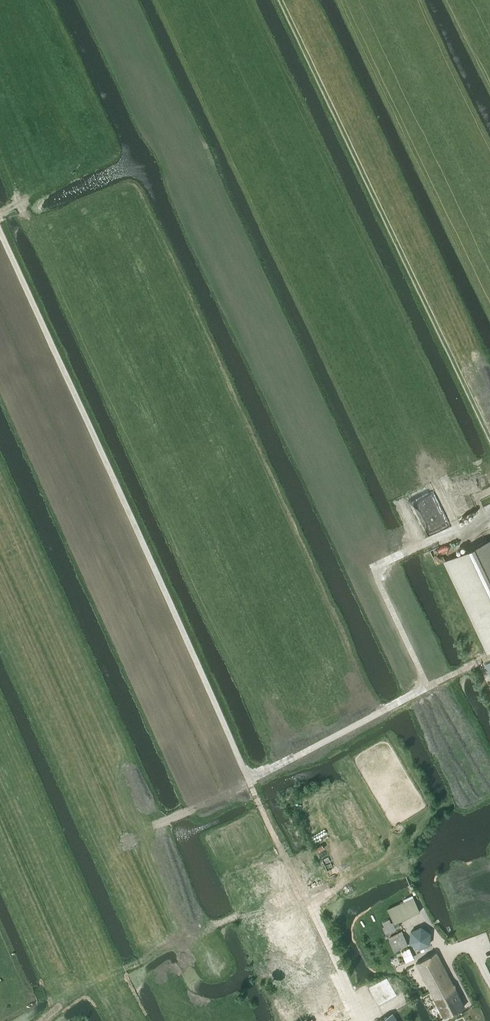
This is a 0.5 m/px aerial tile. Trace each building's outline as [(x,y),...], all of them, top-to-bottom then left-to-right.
[(445,560),(489,652),(489,539),(445,560)] [(403,901),(387,908),(395,923),(410,916),(403,901)] [(385,933),(396,928),(393,921),(391,922),(390,918),(382,922),(384,926),(382,926),(385,933)] [(410,931),(409,943),(419,950),(430,944),(431,933),(421,926),(410,931)] [(390,941),(394,950),(408,943),(403,933),(389,940),(390,941)] [(416,963),(429,989),(430,991),(447,982),(448,982),(451,981),(436,952),(416,963)] [(396,995),(386,978),(369,988),(379,1005),(396,995)] [(464,1006),(451,981),(448,982),(447,982),(430,991),(434,998),(444,1017),(464,1006)]
